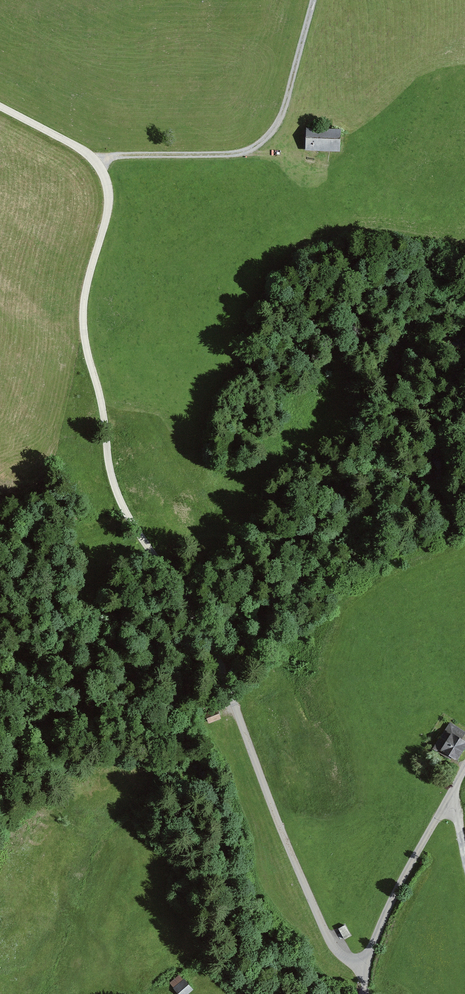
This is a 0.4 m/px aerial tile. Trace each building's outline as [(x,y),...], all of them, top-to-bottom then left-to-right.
[(302,149),(337,151),(338,132),(303,130),(302,149)] [(207,722),(218,718),(214,710),(204,714),(207,722)] [(455,759),(464,743),(458,739),(463,732),(448,723),(439,738),(438,738),(431,748),(446,757),(448,755),(455,759)] [(190,989),(182,980),(172,988),(178,993),(184,993),(190,989)]
